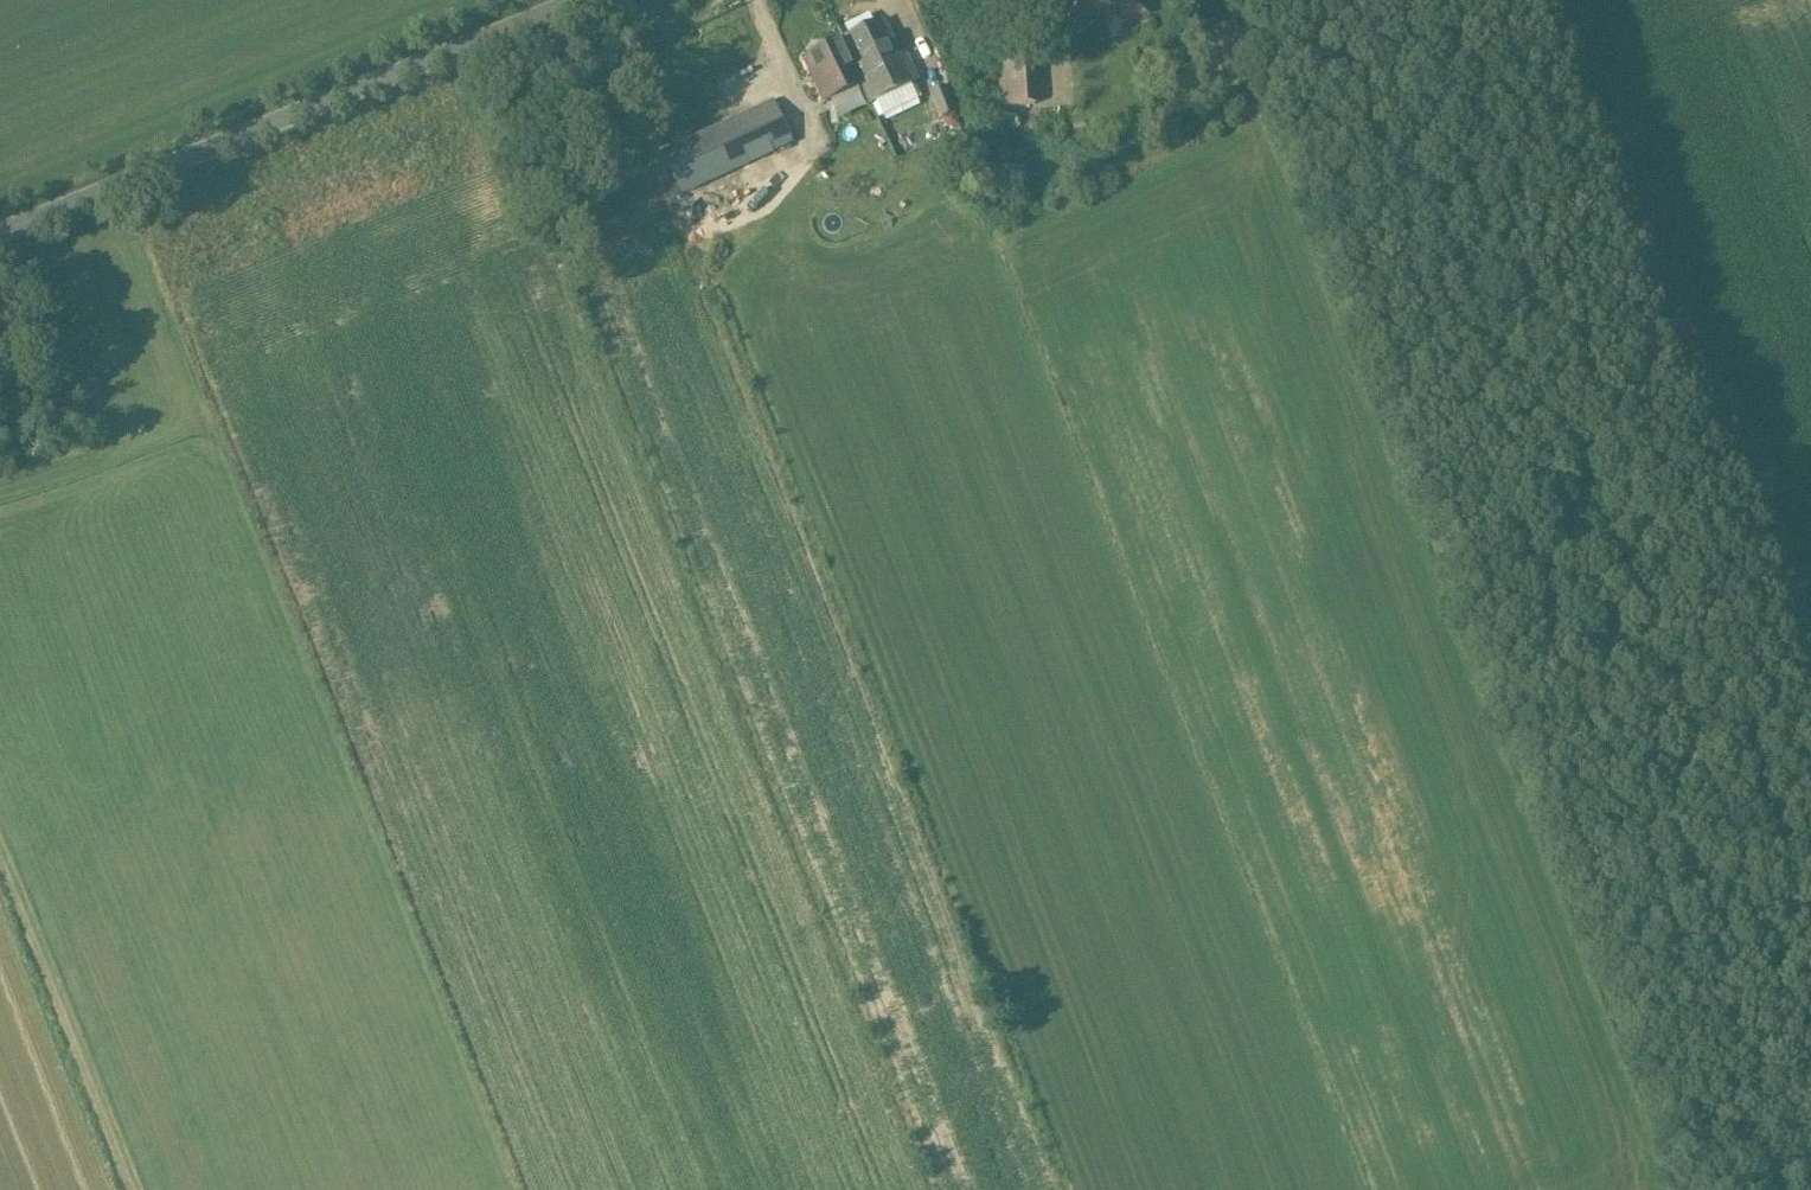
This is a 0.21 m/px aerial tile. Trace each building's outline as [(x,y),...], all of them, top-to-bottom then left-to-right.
[(1076,30),(1100,24),(1097,9),(1117,5),(1121,20),(1145,14),(1139,0),(1074,0),(1076,30)] [(871,106),(874,105),(917,84),(904,58),(902,58),(884,21),(846,40),(864,83),(862,84),(871,106)] [(846,40),(843,41),(802,61),(822,103),(860,85),(868,108),(871,106),(862,84),(864,83),(846,40)] [(1000,106),(1037,104),(1034,43),(997,45),(1000,106)] [(932,93),(941,119),(954,114),(945,88),(932,93)] [(682,197),(792,145),(773,102),(663,153),(682,197)]
